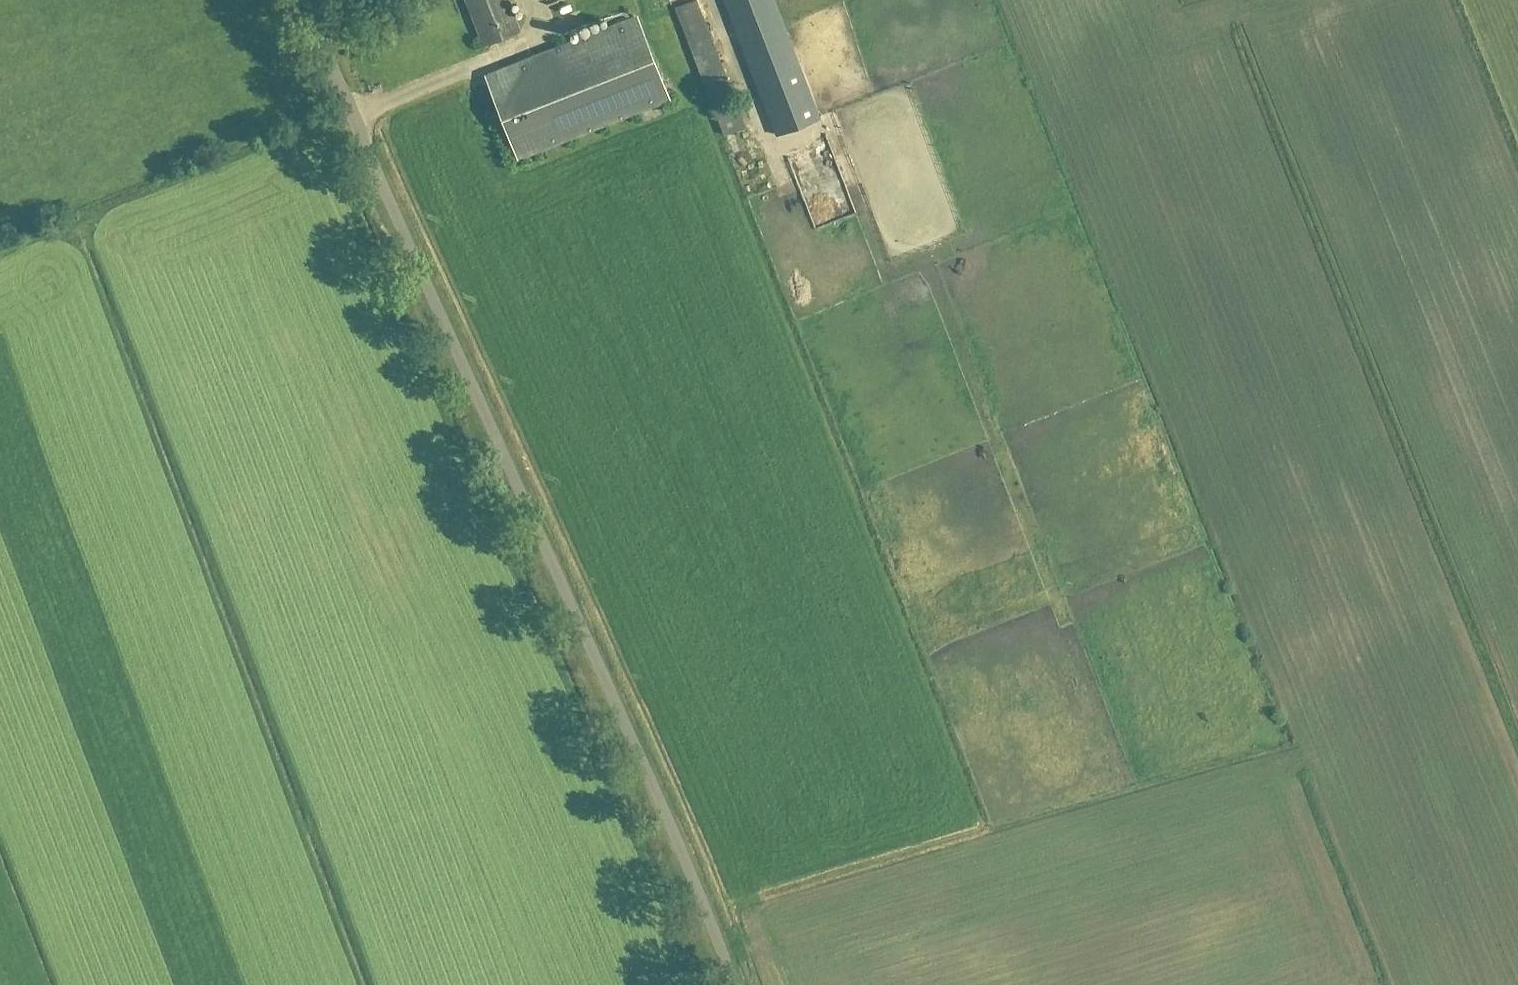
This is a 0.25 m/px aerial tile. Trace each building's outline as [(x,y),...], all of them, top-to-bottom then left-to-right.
[(482,45),(518,31),(505,0),(464,0),(482,45)] [(674,8),(722,137),(744,128),(695,0),(694,0),(674,8)] [(772,0),(722,0),(774,135),(817,118),(772,0)] [(483,75),(516,160),(670,100),(636,15),(483,75)]
